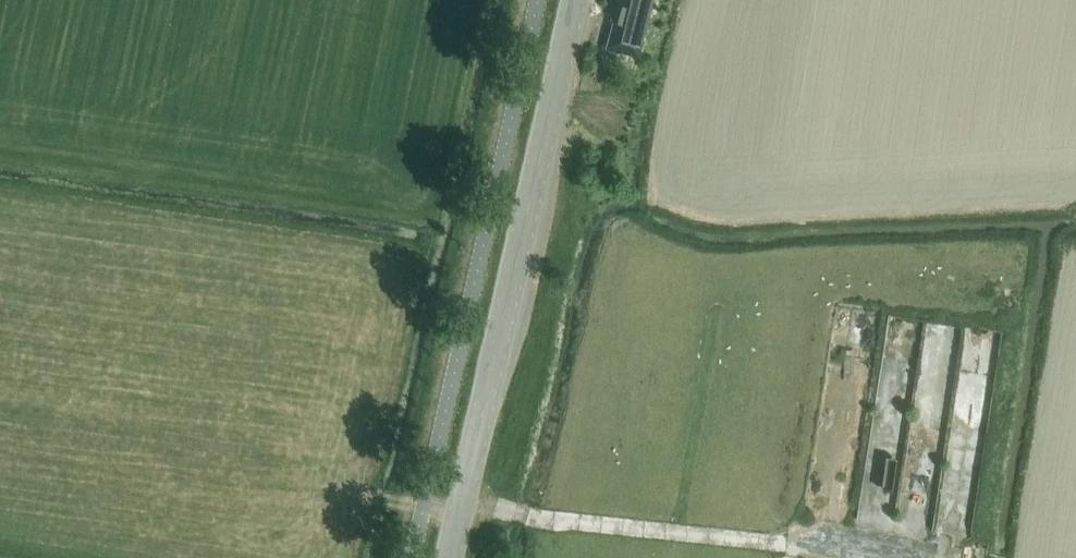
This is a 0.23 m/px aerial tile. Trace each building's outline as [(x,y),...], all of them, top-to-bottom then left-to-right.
[(611,22),(612,23),(606,48),(627,54),(637,57),(652,0),(616,0),(611,22)]
